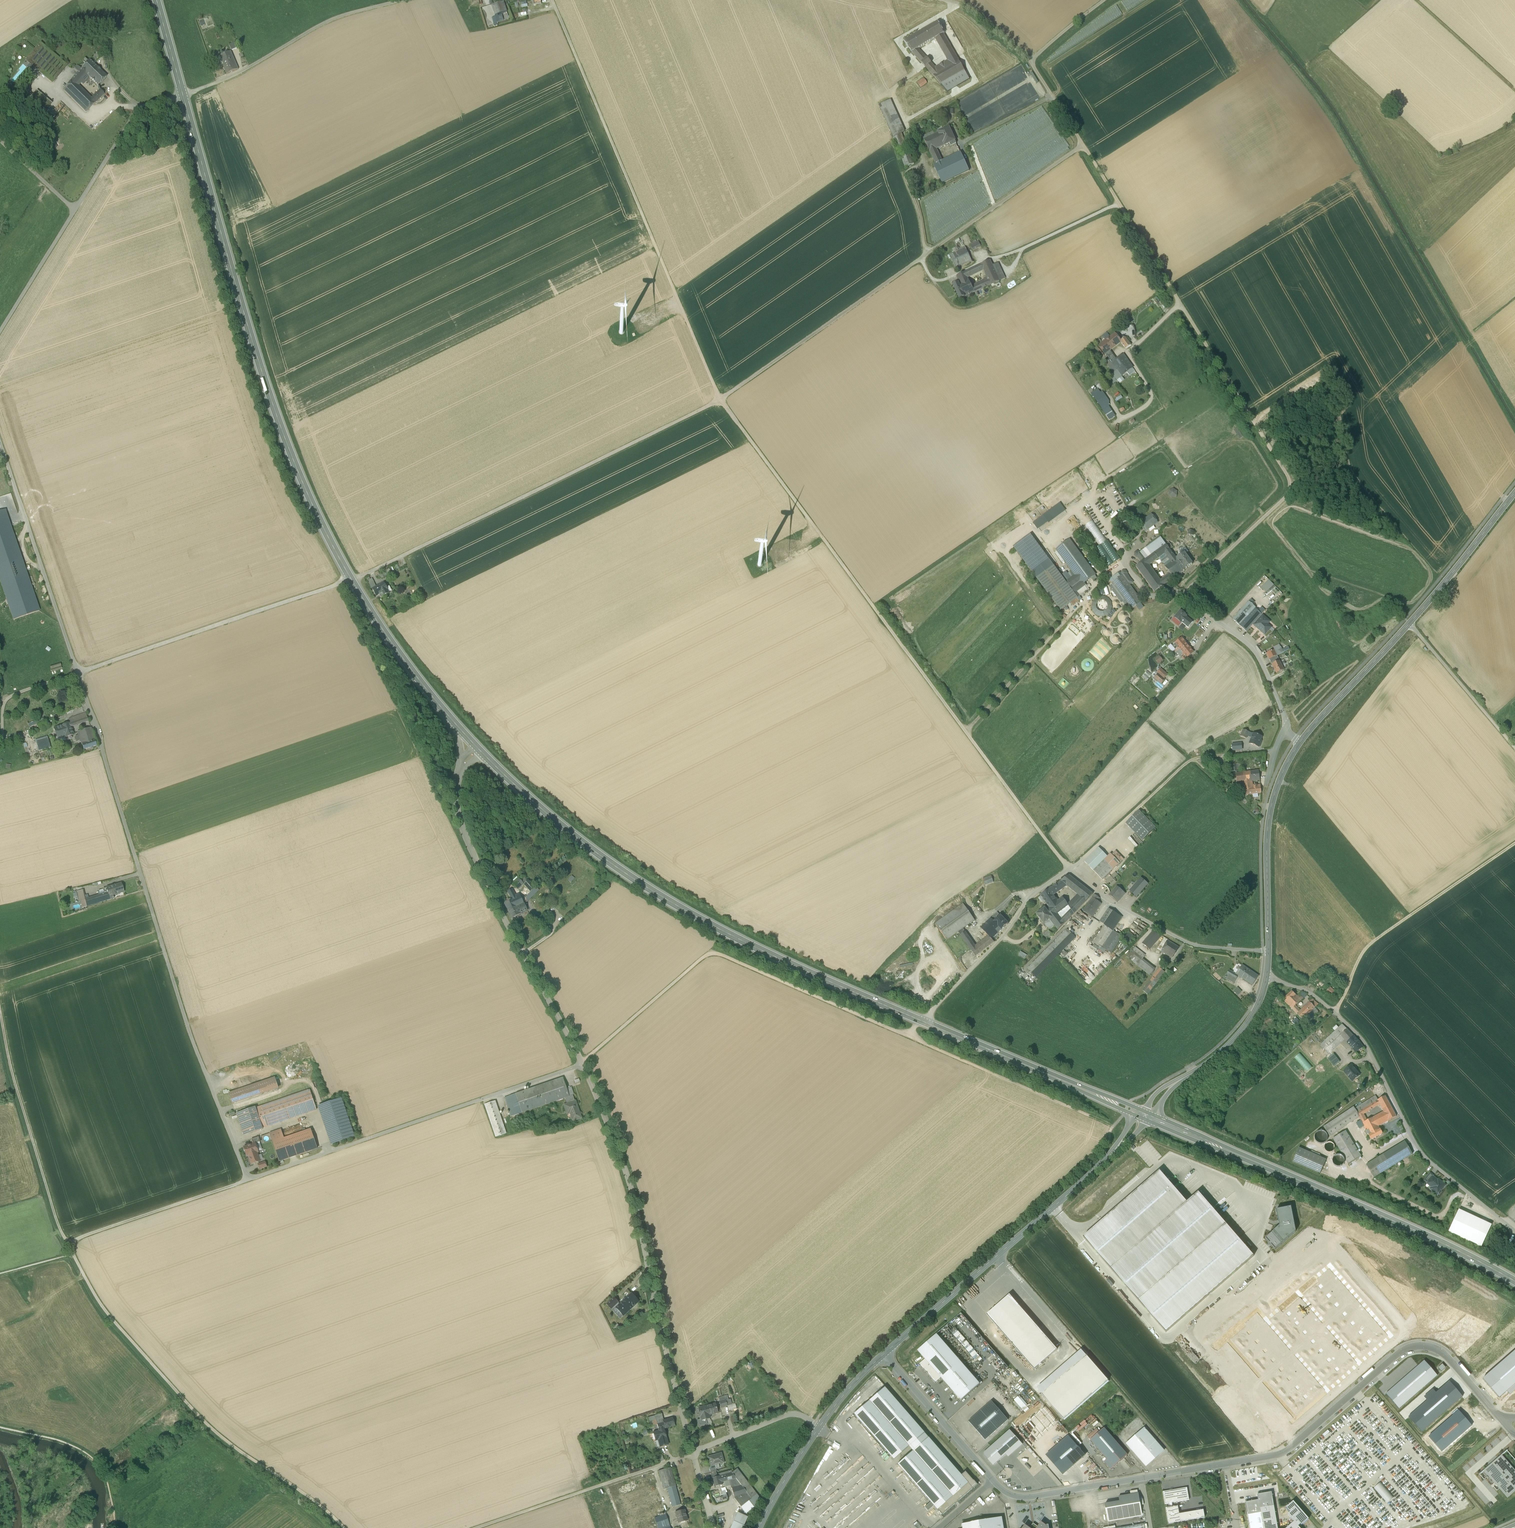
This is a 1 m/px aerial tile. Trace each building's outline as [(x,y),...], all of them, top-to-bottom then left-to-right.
[(503,2),(491,5),(495,16),(507,12),(503,2)] [(501,15),(491,18),(493,25),(497,24),(497,22),(503,21),(501,15)] [(926,65),(953,94),(973,80),(942,27),(908,43),(926,65)] [(219,66),(223,65),(234,60),(231,51),(228,52),(223,54),(216,58),(219,66)] [(64,69),(53,59),(43,71),(54,81),(64,69)] [(97,68),(89,60),(81,70),(86,74),(87,76),(98,86),(106,77),(100,71),(101,71),(97,68)] [(223,65),(226,74),(238,69),(234,60),(223,65)] [(16,80),(27,67),(23,64),(12,77),(16,80)] [(86,74),(81,70),(79,73),(65,89),(70,93),(77,85),(80,81),(85,76),(86,74)] [(926,79),(920,84),(924,89),(930,84),(926,79)] [(91,99),(77,85),(70,93),(87,111),(104,95),(100,91),(91,99)] [(37,92),(31,98),(45,110),(51,104),(37,92)] [(895,103),(883,107),(908,168),(920,163),(895,103)] [(928,140),(948,185),(974,173),(965,153),(946,161),(942,151),(960,143),(954,129),(928,140)] [(57,146),(52,139),(49,142),(53,149),(57,146)] [(972,250),(980,246),(978,241),(969,245),(972,250)] [(969,249),(952,256),(959,271),(975,263),(969,249)] [(995,269),(993,264),(961,277),(964,284),(970,298),(981,294),(1006,277),(1001,267),(995,269)] [(972,301),(970,298),(964,284),(955,289),(962,305),(972,301)] [(1098,347),(1112,365),(1119,360),(1113,352),(1125,344),(1129,349),(1136,345),(1127,334),(1122,338),(1117,332),(1098,347)] [(1114,364),(1122,377),(1134,369),(1126,356),(1114,364)] [(1115,416),(1102,391),(1099,392),(1097,389),(1091,392),(1107,421),(1115,416)] [(1169,489),(1168,496),(1177,497),(1177,490),(1169,489)] [(1085,494),(1076,500),(1078,505),(1088,498),(1085,494)] [(1059,503),(1048,511),(1053,519),(1064,511),(1059,503)] [(14,620),(39,611),(4,511),(0,513),(0,580),(14,620)] [(1038,529),(1047,521),(1042,515),(1033,522),(1038,529)] [(1154,517),(1141,525),(1146,533),(1159,525),(1154,517)] [(1106,541),(1093,520),(1086,524),(1099,546),(1106,541)] [(1048,560),(1030,535),(1014,547),(1032,571),(1048,560)] [(1140,553),(1145,560),(1166,545),(1161,537),(1140,552),(1140,553)] [(1073,539),(1061,548),(1080,574),(1070,582),(1057,565),(1038,579),(1061,610),(1080,595),(1074,587),(1082,581),(1085,584),(1099,573),(1073,539)] [(1166,545),(1145,560),(1149,566),(1158,559),(1170,574),(1173,578),(1185,570),(1176,559),(1170,550),(1166,545)] [(1140,561),(1142,562),(1145,560),(1140,553),(1140,552),(1137,551),(1134,553),(1134,556),(1137,558),(1138,558),(1140,561)] [(1181,555),(1176,559),(1185,570),(1193,564),(1186,554),(1184,553),(1181,555)] [(1154,592),(1164,586),(1160,581),(1149,566),(1145,560),(1142,562),(1136,567),(1154,592)] [(386,573),(383,574),(385,578),(394,574),(391,567),(385,571),(386,573)] [(1271,588),(1273,589),(1275,587),(1265,575),(1256,583),(1266,593),(1271,588)] [(1123,576),(1113,584),(1132,609),(1142,602),(1123,576)] [(376,589),(379,595),(383,593),(383,595),(390,592),(386,583),(379,586),(375,577),(367,580),(372,591),(376,589)] [(1166,577),(1160,581),(1164,586),(1169,581),(1166,577)] [(926,579),(894,596),(897,601),(929,584),(926,579)] [(1113,606),(1115,607),(1117,607),(1118,606),(1120,605),(1120,603),(1120,601),(1118,600),(1117,599),(1115,599),(1113,600),(1112,601),(1112,603),(1112,605),(1113,606)] [(1250,614),(1256,608),(1253,606),(1249,602),(1249,601),(1232,619),(1239,626),(1250,614)] [(1252,615),(1257,620),(1265,611),(1261,606),(1257,610),(1252,615)] [(1174,618),(1181,624),(1182,623),(1186,617),(1187,616),(1180,610),(1174,618)] [(1122,621),(1124,622),(1126,621),(1128,619),(1129,617),(1128,615),(1127,613),(1126,612),(1123,612),(1121,612),(1120,614),(1119,616),(1119,618),(1120,620),(1122,621)] [(1246,631),(1257,620),(1252,615),(1250,614),(1239,626),(1246,631)] [(1263,615),(1253,625),(1264,635),(1265,636),(1270,630),(1272,628),(1268,624),(1271,622),(1263,615)] [(1186,617),(1182,623),(1188,628),(1193,622),(1186,617)] [(1198,638),(1204,632),(1199,628),(1194,635),(1198,638)] [(1266,638),(1273,633),(1270,630),(1265,636),(1264,635),(1263,636),(1266,638)] [(1185,642),(1180,636),(1174,642),(1174,643),(1171,645),(1175,650),(1178,647),(1179,648),(1182,646),(1182,645),(1185,642)] [(1190,648),(1185,642),(1182,645),(1182,646),(1179,648),(1178,647),(1175,650),(1177,652),(1180,649),(1183,653),(1190,648)] [(1169,653),(1164,646),(1160,648),(1163,652),(1164,651),(1167,654),(1169,653)] [(1281,647),(1274,650),(1277,655),(1283,652),(1281,647)] [(1193,652),(1190,648),(1183,653),(1180,649),(1177,652),(1180,656),(1182,654),(1183,656),(1182,657),(1183,657),(1183,658),(1184,660),(1185,660),(1187,659),(1187,658),(1190,656),(1190,655),(1190,654),(1193,652)] [(1274,650),(1267,654),(1269,659),(1277,655),(1274,650)] [(1272,665),(1276,674),(1284,670),(1280,661),(1272,665)] [(60,664),(50,667),(51,674),(62,671),(60,664)] [(1160,684),(1168,675),(1161,668),(1153,677),(1160,684)] [(1067,669),(1068,679),(1077,678),(1076,669),(1067,669)] [(1147,680),(1151,675),(1146,672),(1142,676),(1147,680)] [(920,700),(918,692),(922,691),(921,689),(907,693),(908,696),(913,695),(914,701),(920,700)] [(73,718),(74,722),(87,717),(86,714),(85,714),(84,714),(73,718)] [(74,722),(70,723),(69,724),(70,728),(88,722),(87,717),(74,722)] [(40,719),(28,724),(29,728),(42,723),(40,719)] [(69,724),(54,729),(58,740),(73,735),(70,728),(69,724)] [(90,729),(87,729),(78,732),(79,737),(77,737),(79,742),(81,742),(82,745),(95,741),(91,728),(90,729)] [(1240,736),(1246,739),(1249,732),(1243,730),(1240,736)] [(1262,737),(1252,734),(1250,738),(1251,739),(1249,744),(1259,747),(1260,743),(1259,743),(1262,737)] [(42,740),(35,742),(38,751),(50,748),(47,739),(42,741),(42,740)] [(83,750),(96,746),(95,741),(82,745),(83,750)] [(1259,771),(1243,773),(1244,783),(1252,781),(1260,781),(1259,771)] [(1253,786),(1252,781),(1244,783),(1245,795),(1252,795),(1258,794),(1261,793),(1260,785),(1253,786)] [(1139,811),(1126,824),(1142,841),(1155,828),(1139,811)] [(797,824),(794,817),(788,819),(786,816),(783,818),(789,831),(791,830),(790,826),(797,824)] [(1099,848),(1084,862),(1102,880),(1119,863),(1112,856),(1110,854),(1107,857),(1099,848)] [(1112,856),(1119,863),(1123,860),(1115,852),(1112,856)] [(1121,877),(1115,872),(1106,881),(1112,886),(1121,877)] [(991,876),(983,879),(985,885),(993,882),(991,876)] [(1093,894),(1069,876),(1054,886),(1058,891),(1059,892),(1067,886),(1078,895),(1069,904),(1071,908),(1070,909),(1071,910),(1074,914),(1093,894)] [(517,877),(510,884),(517,890),(523,884),(531,892),(525,898),(529,901),(538,892),(525,878),(522,882),(517,877)] [(1141,879),(1130,891),(1137,896),(1147,884),(1141,879)] [(106,889),(108,893),(109,897),(113,896),(123,892),(121,884),(106,888),(106,889)] [(1074,914),(1071,910),(1062,920),(1057,914),(1068,906),(1063,897),(1057,902),(1052,895),(1058,891),(1054,886),(1040,896),(1049,908),(1046,910),(1053,918),(1050,920),(1054,926),(1058,930),(1074,914)] [(1113,888),(1106,896),(1115,902),(1116,901),(1121,895),(1113,888)] [(502,902),(511,919),(527,911),(519,895),(516,896),(513,889),(508,892),(511,898),(502,902)] [(100,895),(92,897),(94,904),(114,898),(113,896),(109,897),(108,893),(100,895)] [(1122,893),(1121,895),(1116,901),(1120,904),(1126,897),(1122,893)] [(86,907),(94,904),(92,897),(85,900),(86,907)] [(1092,897),(1083,911),(1092,917),(1101,904),(1096,900),(1093,898),(1092,897)] [(963,904),(935,924),(946,941),(958,932),(963,929),(975,921),(963,904)] [(1044,925),(1050,920),(1053,918),(1046,910),(1045,908),(1036,915),(1044,925)] [(1121,918),(1109,909),(1100,922),(1105,926),(1112,931),(1121,918)] [(994,922),(1000,916),(997,913),(991,919),(994,922)] [(994,922),(1001,931),(1008,924),(1000,916),(994,922)] [(981,928),(989,936),(992,940),(997,935),(1001,931),(994,922),(991,919),(981,928)] [(1054,926),(1050,920),(1044,925),(1048,930),(1054,926)] [(1100,949),(1112,931),(1105,926),(1093,944),(1100,949)] [(1075,938),(1067,930),(1027,969),(1036,977),(1075,938)] [(1053,936),(1048,930),(1043,935),(1048,941),(1053,936)] [(1153,931),(1142,944),(1149,949),(1152,946),(1160,937),(1153,931)] [(966,932),(961,936),(975,957),(994,942),(993,941),(992,940),(989,936),(975,946),(966,932)] [(1115,932),(1104,949),(1111,953),(1122,937),(1115,932)] [(1127,933),(1126,933),(1125,934),(1124,935),(1123,936),(1123,937),(1123,939),(1123,940),(1124,941),(1125,942),(1127,943),(1128,943),(1129,943),(1131,942),(1132,941),(1133,940),(1133,939),(1133,937),(1133,936),(1132,935),(1131,934),(1130,933),(1129,933),(1127,933)] [(1168,941),(1161,951),(1172,958),(1179,947),(1168,941)] [(1136,947),(1128,958),(1138,966),(1136,968),(1143,974),(1145,971),(1150,976),(1156,969),(1147,961),(1149,958),(1136,947)] [(1236,982),(1239,975),(1245,965),(1243,963),(1241,966),(1238,965),(1235,970),(1230,967),(1227,972),(1230,974),(1230,979),(1236,982)] [(1245,965),(1239,975),(1254,984),(1260,974),(1245,965)] [(1165,973),(1160,968),(1142,990),(1147,995),(1165,973)] [(1331,986),(1327,991),(1332,996),(1336,991),(1331,986)] [(1237,987),(1233,991),(1238,996),(1242,992),(1237,987)] [(1294,990),(1288,996),(1285,998),(1298,1014),(1302,1010),(1297,1004),(1305,997),(1302,994),(1299,996),(1294,990)] [(1312,1000),(1302,1009),(1309,1016),(1319,1006),(1312,1000)] [(1342,1025),(1321,1045),(1328,1055),(1344,1040),(1340,1035),(1347,1029),(1342,1025)] [(1359,1042),(1347,1029),(1340,1035),(1344,1040),(1350,1045),(1356,1053),(1363,1047),(1359,1042)] [(1307,1071),(1312,1067),(1299,1053),(1294,1057),(1307,1071)] [(1340,1062),(1333,1054),(1328,1059),(1334,1067),(1340,1062)] [(1351,1065),(1343,1072),(1352,1082),(1360,1075),(1351,1065)] [(231,1093),(235,1103),(282,1087),(278,1076),(231,1093)] [(563,1078),(515,1094),(522,1113),(565,1098),(569,1097),(569,1096),(567,1089),(563,1078)] [(515,1094),(510,1096),(516,1115),(522,1113),(515,1094)] [(241,1114),(248,1134),(300,1115),(293,1095),(241,1114)] [(573,1095),(569,1096),(569,1097),(565,1098),(567,1104),(564,1105),(566,1112),(569,1111),(573,1121),(581,1118),(578,1110),(577,1108),(576,1108),(575,1106),(577,1106),(576,1101),(575,1101),(573,1095)] [(510,1096),(504,1098),(511,1117),(516,1115),(510,1096)] [(1353,1107),(1323,1127),(1329,1137),(1359,1118),(1362,1123),(1367,1120),(1364,1115),(1379,1105),(1383,1112),(1375,1116),(1378,1127),(1396,1117),(1385,1096),(1378,1100),(1375,1096),(1354,1109),(1353,1107)] [(495,1101),(485,1105),(496,1137),(506,1133),(495,1101)] [(326,1102),(317,1105),(322,1120),(328,1118),(327,1116),(331,1114),(329,1107),(328,1107),(326,1102)] [(1367,1120),(1362,1123),(1371,1140),(1382,1135),(1378,1127),(1375,1116),(1367,1120)] [(284,1129),(272,1133),(281,1162),(321,1149),(314,1129),(287,1138),(284,1129)] [(1345,1131),(1333,1139),(1348,1164),(1361,1157),(1345,1131)] [(256,1143),(246,1146),(254,1166),(260,1164),(264,1162),(261,1152),(262,1151),(259,1142),(263,1141),(261,1137),(254,1139),(256,1143)] [(1334,1144),(1325,1142),(1323,1150),(1333,1151),(1334,1144)] [(1404,1142),(1366,1165),(1374,1178),(1412,1154),(1404,1142)] [(1299,1148),(1293,1162),(1320,1174),(1326,1160),(1299,1148)] [(1159,1170),(1083,1237),(1166,1331),(1254,1254),(1197,1189),(1185,1200),(1159,1170)] [(1430,1173),(1424,1181),(1432,1187),(1430,1190),(1438,1196),(1446,1185),(1430,1173)] [(1265,1239),(1275,1250),(1296,1232),(1291,1208),(1277,1211),(1280,1227),(1265,1239)] [(1458,1210),(1448,1232),(1481,1247),(1491,1225),(1458,1210)] [(620,1305),(616,1308),(620,1312),(623,1316),(638,1302),(631,1294),(620,1305)] [(1010,1295),(987,1315),(997,1327),(1014,1311),(1013,1311),(1019,1306),(1010,1295)] [(614,1298),(607,1304),(613,1311),(616,1308),(620,1305),(614,1298)] [(1019,1306),(1013,1311),(1014,1311),(997,1327),(1034,1370),(1057,1350),(1027,1315),(1028,1315),(1020,1305),(1019,1306)] [(980,1385),(937,1335),(918,1351),(926,1360),(942,1379),(961,1401),(980,1385)] [(1037,1388),(1064,1420),(1108,1381),(1081,1351),(1037,1388)] [(942,1379),(926,1360),(920,1365),(936,1384),(942,1379)] [(1386,1394),(1399,1409),(1437,1376),(1424,1361),(1386,1394)] [(884,1388),(854,1414),(893,1460),(909,1447),(924,1433),(884,1388)] [(1013,1400),(1022,1411),(1028,1406),(1019,1395),(1013,1400)] [(992,1401),(969,1422),(985,1440),(1008,1420),(992,1401)] [(716,1404),(705,1407),(705,1406),(699,1408),(700,1412),(699,1414),(701,1419),(701,1421),(706,1419),(709,1418),(710,1417),(709,1415),(718,1413),(716,1404)] [(664,1421),(663,1421),(664,1423),(666,1428),(674,1426),(672,1418),(664,1421)] [(1105,1463),(1111,1470),(1129,1453),(1105,1426),(1090,1439),(1109,1459),(1105,1463)] [(1164,1451),(1144,1428),(1126,1444),(1146,1467),(1164,1451)] [(664,1429),(659,1430),(659,1431),(654,1433),(656,1440),(662,1439),(664,1446),(668,1445),(664,1429)] [(1023,1445),(1010,1430),(983,1454),(994,1466),(1006,1455),(1009,1457),(1023,1445)] [(928,1438),(924,1433),(909,1447),(913,1451),(928,1438)] [(1068,1436),(1046,1456),(1063,1475),(1085,1455),(1068,1436)] [(961,1476),(928,1438),(913,1451),(897,1464),(937,1510),(967,1483),(961,1476)] [(721,1453),(708,1457),(710,1466),(719,1464),(724,1463),(721,1453)] [(1507,1496),(1514,1489),(1514,1473),(1500,1456),(1484,1470),(1507,1496)] [(719,1464),(710,1466),(711,1467),(709,1468),(711,1473),(715,1471),(716,1471),(716,1469),(720,1468),(719,1464)] [(1098,1476),(1103,1473),(1097,1465),(1092,1468),(1098,1476)] [(671,1468),(658,1471),(663,1490),(667,1489),(667,1488),(672,1487),(676,1486),(671,1468)] [(762,1502),(737,1469),(736,1470),(733,1472),(732,1473),(736,1479),(729,1480),(734,1499),(748,1495),(752,1500),(757,1506),(762,1502)] [(608,1487),(613,1500),(619,1516),(619,1517),(623,1527),(671,1527),(669,1525),(664,1527),(659,1514),(665,1512),(651,1472),(608,1487)] [(967,1483),(937,1510),(942,1515),(955,1504),(955,1505),(958,1502),(957,1502),(972,1489),(972,1490),(977,1485),(973,1481),(965,1472),(961,1476),(967,1483)] [(723,1474),(717,1476),(717,1477),(712,1478),(714,1487),(722,1485),(722,1482),(729,1480),(736,1479),(732,1473),(723,1475),(723,1474)] [(676,1486),(672,1487),(675,1497),(675,1500),(677,1506),(681,1505),(676,1486)] [(1169,1508),(1173,1507),(1172,1503),(1189,1500),(1187,1488),(1163,1492),(1165,1504),(1168,1504),(1169,1508)] [(983,1501),(980,1497),(974,1501),(979,1507),(982,1504),(984,1507),(987,1505),(989,1507),(998,1499),(993,1493),(983,1501)] [(1124,1501),(1120,1502),(1105,1504),(1107,1519),(1142,1513),(1139,1493),(1124,1496),(1124,1501)] [(748,1495),(734,1499),(741,1507),(749,1501),(750,1501),(752,1500),(748,1495)] [(750,1501),(749,1501),(741,1507),(746,1514),(757,1506),(752,1500),(750,1501)] [(1309,1519),(1293,1501),(1286,1508),(1290,1512),(1287,1514),(1294,1522),(1298,1526),(1300,1524),(1301,1525),(1309,1519)] [(1173,1507),(1169,1508),(1166,1508),(1168,1524),(1181,1522),(1179,1514),(1178,1506),(1173,1507)] [(1274,1506),(1260,1508),(1263,1527),(1278,1527),(1274,1506)] [(684,1510),(676,1512),(679,1523),(687,1521),(684,1510)] [(1179,1514),(1181,1522),(1205,1518),(1204,1510),(1179,1514)] [(665,1512),(659,1514),(664,1527),(669,1525),(665,1512)] [(729,1527),(742,1527),(747,1517),(736,1512),(729,1527)] [(1142,1513),(1107,1519),(1108,1522),(1142,1516),(1142,1513)] [(968,1527),(1004,1527),(1002,1518),(967,1524),(968,1527)]
